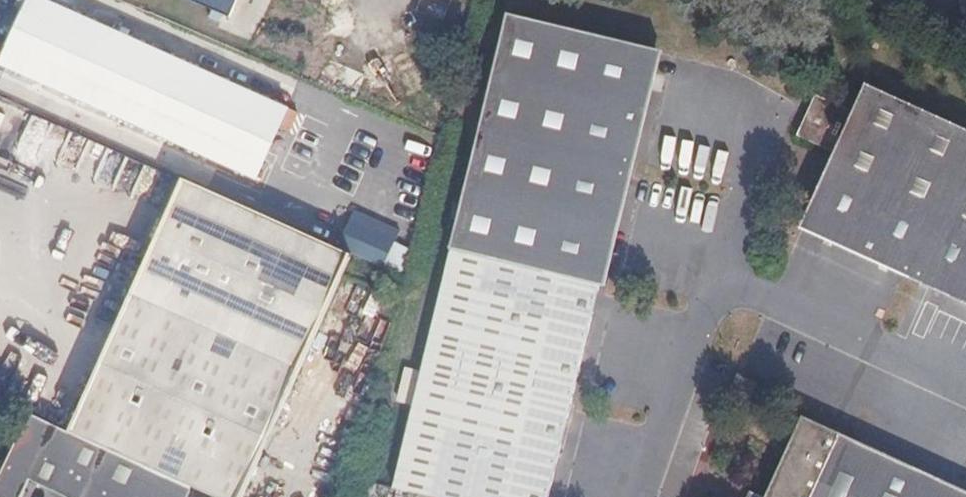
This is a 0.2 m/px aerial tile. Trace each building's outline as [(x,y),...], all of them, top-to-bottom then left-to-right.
[(206,4),(231,15),(237,0),(196,0),(206,4)] [(203,78),(125,42),(34,2),(2,73),(54,97),(160,144),(260,189),(284,138),(293,143),(301,123),(264,106),(203,78)] [(611,237),(637,135),(658,47),(578,27),(511,10),(497,66),(467,186),(445,278),(421,374),(402,451),(393,486),(440,496),(548,496),(560,448),(585,345),(611,237)] [(945,124),(887,98),(862,86),(848,111),(811,94),(802,112),(791,137),(811,147),(828,155),(810,199),(797,226),(841,246),(918,280),(965,303),(965,134),(945,124)] [(389,130),(363,226),(400,236),(426,140),(389,130)] [(325,303),(338,275),(345,258),(308,241),(263,221),(207,196),(179,183),(122,308),(147,319),(214,350),(270,376),(289,385),(298,363),(308,341),(325,303)] [(289,385),(270,376),(214,350),(147,319),(122,308),(93,374),(88,387),(65,377),(36,363),(17,404),(35,413),(60,423),(182,478),(224,496),(240,496),(262,447),(289,385)] [(398,400),(412,403),(420,370),(406,367),(398,400)] [(197,490),(176,480),(35,413),(0,485),(0,494),(6,496),(23,496),(32,479),(69,496),(194,496),(197,490)] [(892,461),(820,429),(798,419),(789,437),(771,480),(763,496),(965,496),(965,494),(892,461)]
